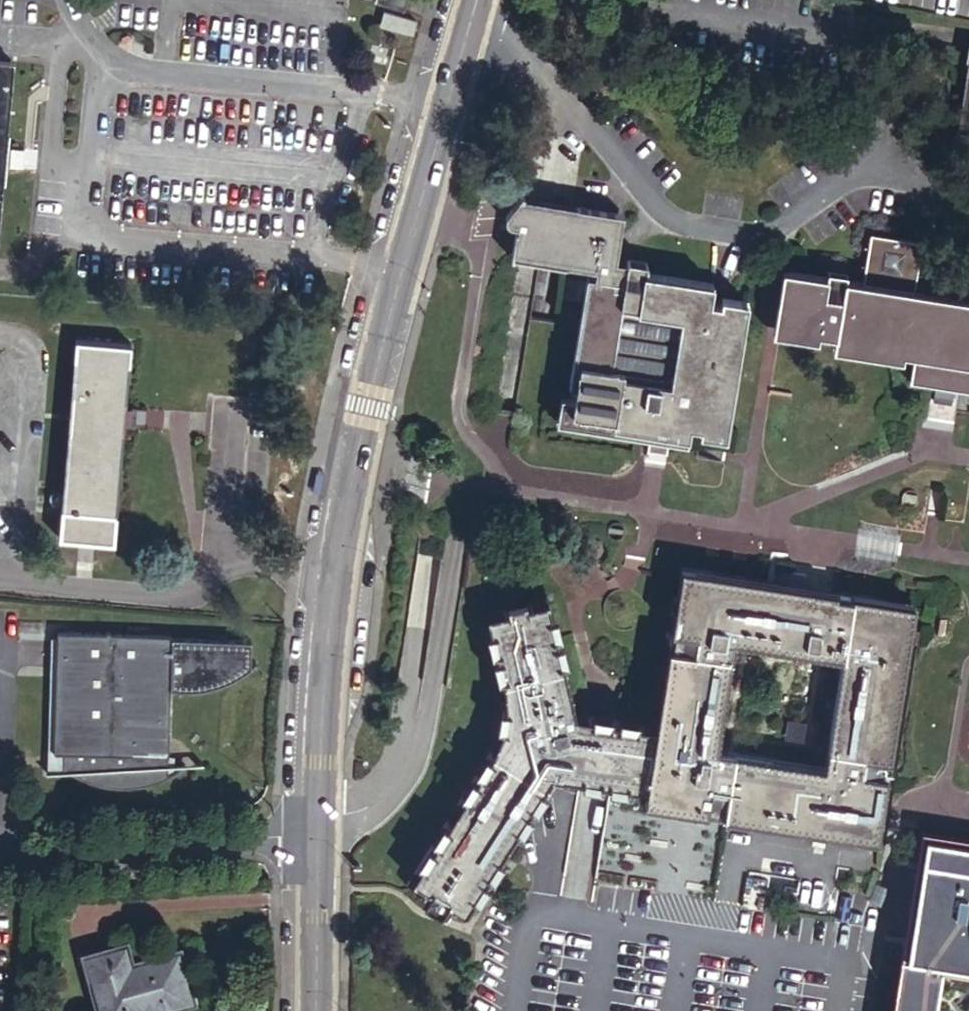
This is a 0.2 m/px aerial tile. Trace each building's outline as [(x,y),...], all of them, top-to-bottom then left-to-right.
[(387,1),(416,9),(418,0),(387,0),(387,1)] [(428,18),(395,9),(392,24),(424,32),(428,18)] [(5,168),(26,169),(27,155),(6,153),(14,61),(0,59),(0,224),(5,168)] [(957,141),(968,142),(968,67),(957,141)] [(624,219),(524,202),(525,195),(522,195),(509,215),(508,218),(508,219),(508,221),(509,222),(510,224),(512,226),(514,227),(518,228),(512,260),(566,268),(571,238),(614,245),(611,265),(616,265),(624,219)] [(872,236),(864,285),(790,273),(780,337),(819,343),(820,337),(836,340),(834,351),(903,363),(905,357),(916,359),(911,383),(937,388),(934,402),(953,406),(956,391),(968,393),(968,302),(916,293),(923,244),(872,236)] [(588,272),(568,389),(575,391),(573,402),(561,400),(556,425),(649,441),(647,452),(666,455),(668,444),(687,447),(690,428),(701,431),(700,436),(726,441),(747,310),(721,306),(720,312),(709,311),(710,304),(713,286),(646,274),(626,271),(627,266),(616,265),(611,265),(614,245),(571,238),(566,268),(588,272)] [(647,268),(627,265),(627,266),(626,271),(646,274),(647,268)] [(133,345),(79,339),(61,533),(115,538),(133,345)] [(834,590),(809,587),(808,592),(681,570),(668,647),(672,647),(671,652),(673,653),(661,733),(575,720),(546,604),(483,619),(499,685),(501,713),(498,729),(488,756),(457,806),(407,882),(424,893),(420,899),(422,900),(423,905),(437,915),(443,913),(445,913),(448,909),(462,917),(502,857),(510,862),(521,845),(514,842),(553,781),(650,797),(650,800),(705,809),(705,812),(723,816),(722,825),(871,850),(882,782),(885,782),(886,778),(888,778),(916,609),(832,596),(834,590)] [(62,773),(68,773),(71,776),(86,784),(103,790),(114,791),(126,791),(137,789),(148,786),(154,784),(164,779),(165,767),(166,692),(179,694),(193,693),(200,692),(207,690),(221,686),(227,684),(240,676),(251,667),(253,665),(247,665),(248,644),(168,642),(168,639),(55,632),(51,752),(62,752),(62,773)] [(62,752),(51,752),(51,772),(62,773),(62,752)] [(924,838),(895,1010),(935,1010),(942,969),(968,974),(968,845),(924,838)] [(87,965),(100,1010),(175,1010),(194,1006),(180,956),(132,969),(128,954),(87,965)]
